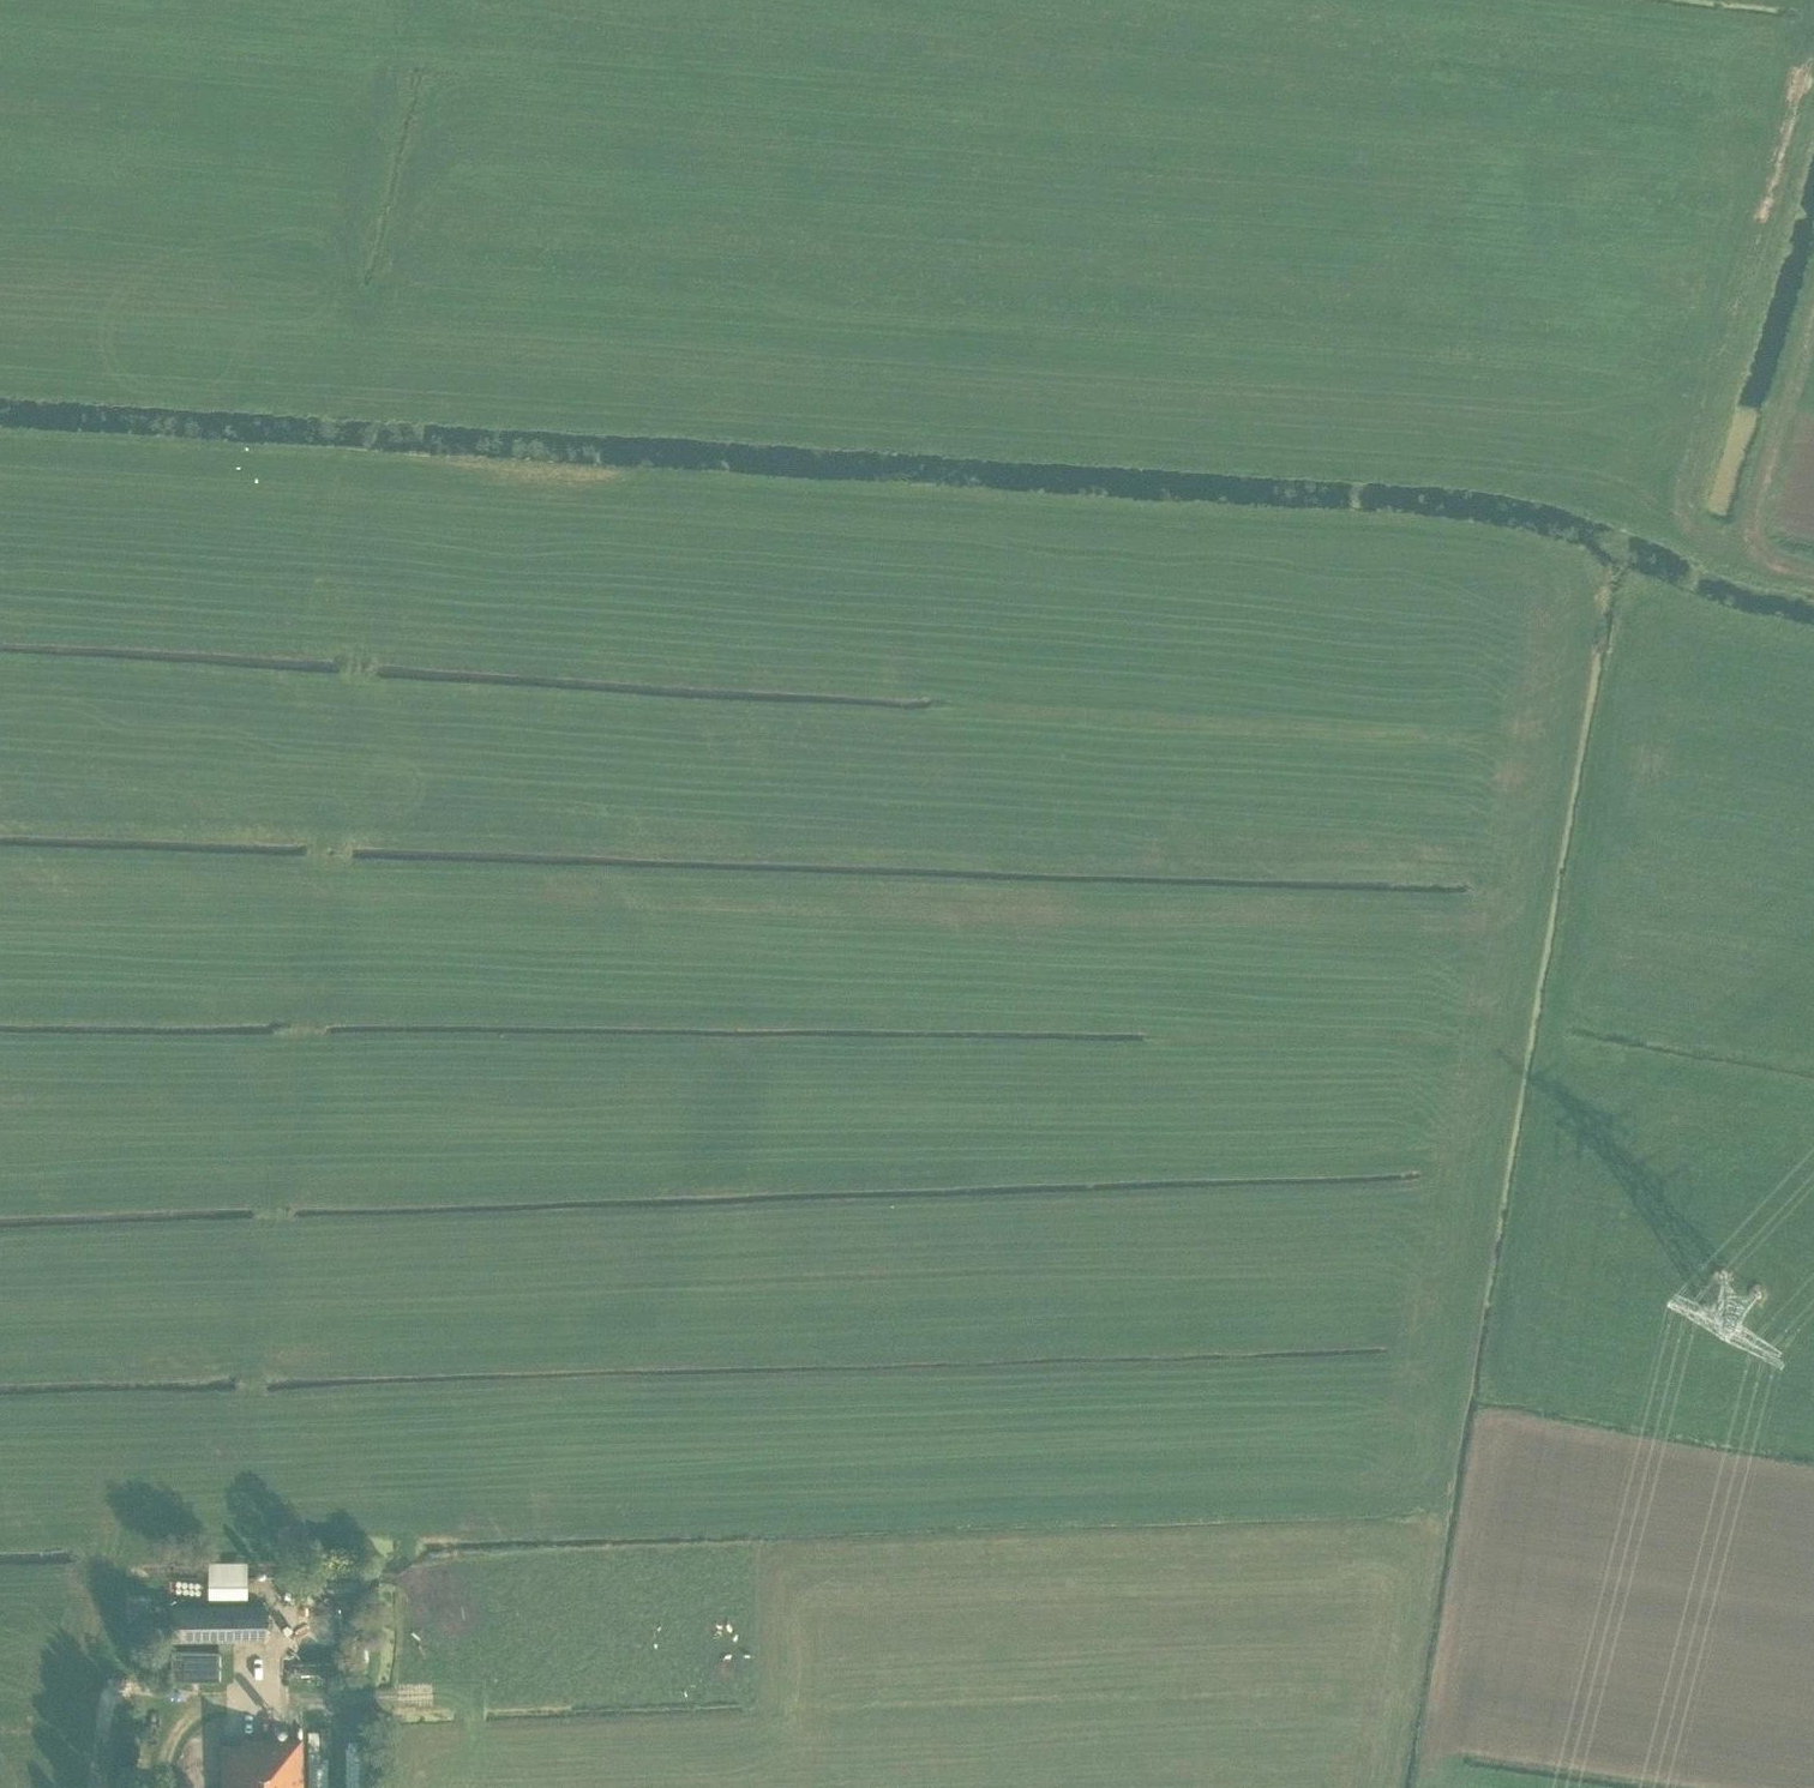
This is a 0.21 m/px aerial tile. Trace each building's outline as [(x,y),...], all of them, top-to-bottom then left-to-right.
[(170,1608),(170,1643),(232,1642),(232,1639),(266,1639),(265,1606),(170,1608)] [(170,1681),(219,1681),(219,1652),(170,1652),(170,1681)] [(302,1739),(221,1745),(222,1787),(304,1787),(302,1739)]
